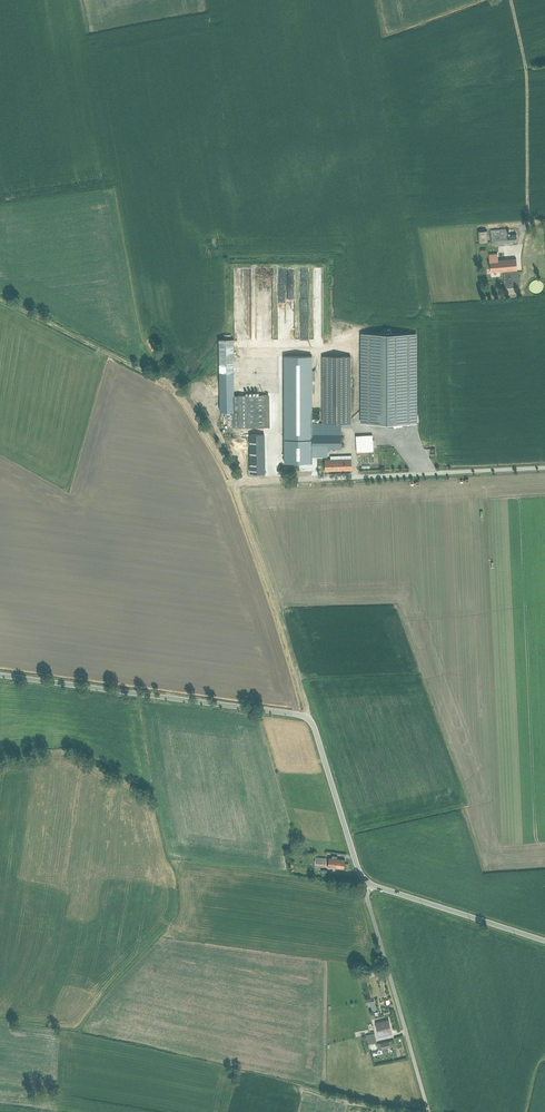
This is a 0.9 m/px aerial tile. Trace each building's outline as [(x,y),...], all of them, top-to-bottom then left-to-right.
[(491,243),(516,241),(516,235),(515,236),(510,236),(510,230),(490,232),(491,243)] [(489,271),(516,269),(516,257),(489,259),(489,271)] [(523,272),(510,273),(511,289),(524,288),(523,272)] [(544,286),(544,285),(544,284),(544,283),(544,282),(544,281),(543,281),(543,280),(542,280),(542,279),(541,279),(541,278),(540,278),(539,277),(538,277),(537,277),(536,277),(535,277),(534,277),(533,277),(532,277),(532,278),(531,278),(531,279),(530,279),(529,280),(529,281),(528,281),(528,282),(528,283),(527,283),(527,284),(527,285),(527,286),(527,287),(528,287),(528,288),(528,289),(528,290),(529,290),(529,291),(530,291),(530,292),(531,292),(531,293),(532,293),(533,293),(533,294),(534,294),(535,294),(536,294),(537,294),(538,294),(539,294),(539,293),(540,293),(541,293),(541,292),(542,292),(542,291),(543,291),(543,290),(544,290),(544,289),(544,288),(544,287),(544,286)] [(416,335),(359,335),(359,423),(415,423),(416,335)] [(234,411),(234,426),(270,426),(270,393),(232,393),(232,338),(221,338),(221,411),(234,411)] [(301,419),(301,461),(314,461),(314,456),(327,456),(327,446),(342,446),(342,425),(350,425),(350,354),(323,354),(323,419),(301,419)] [(290,395),(299,395),(299,401),(316,401),(316,403),(321,403),(321,393),(301,394),(301,391),(290,391),(290,395)] [(249,434),(249,471),(266,471),(266,433),(249,434)] [(372,434),(355,435),(356,452),(373,451),(372,434)] [(340,470),(340,458),(325,458),(325,470),(340,470)] [(340,470),(352,470),(352,458),(340,458),(340,470)] [(294,465),(278,465),(278,474),(294,474),(294,465)] [(329,866),(344,868),(346,856),(330,854),(329,866)] [(327,857),(316,856),(315,868),(321,869),(321,864),(326,865),(327,857)] [(374,1002),(375,1007),(378,1006),(379,1011),(383,1010),(381,1000),(374,1002)] [(378,1035),(391,1032),(388,1018),(375,1021),(378,1035)] [(383,1043),(384,1049),(377,1051),(378,1057),(386,1055),(386,1054),(395,1052),(394,1047),(398,1047),(397,1043),(388,1044),(387,1042),(383,1043)]
